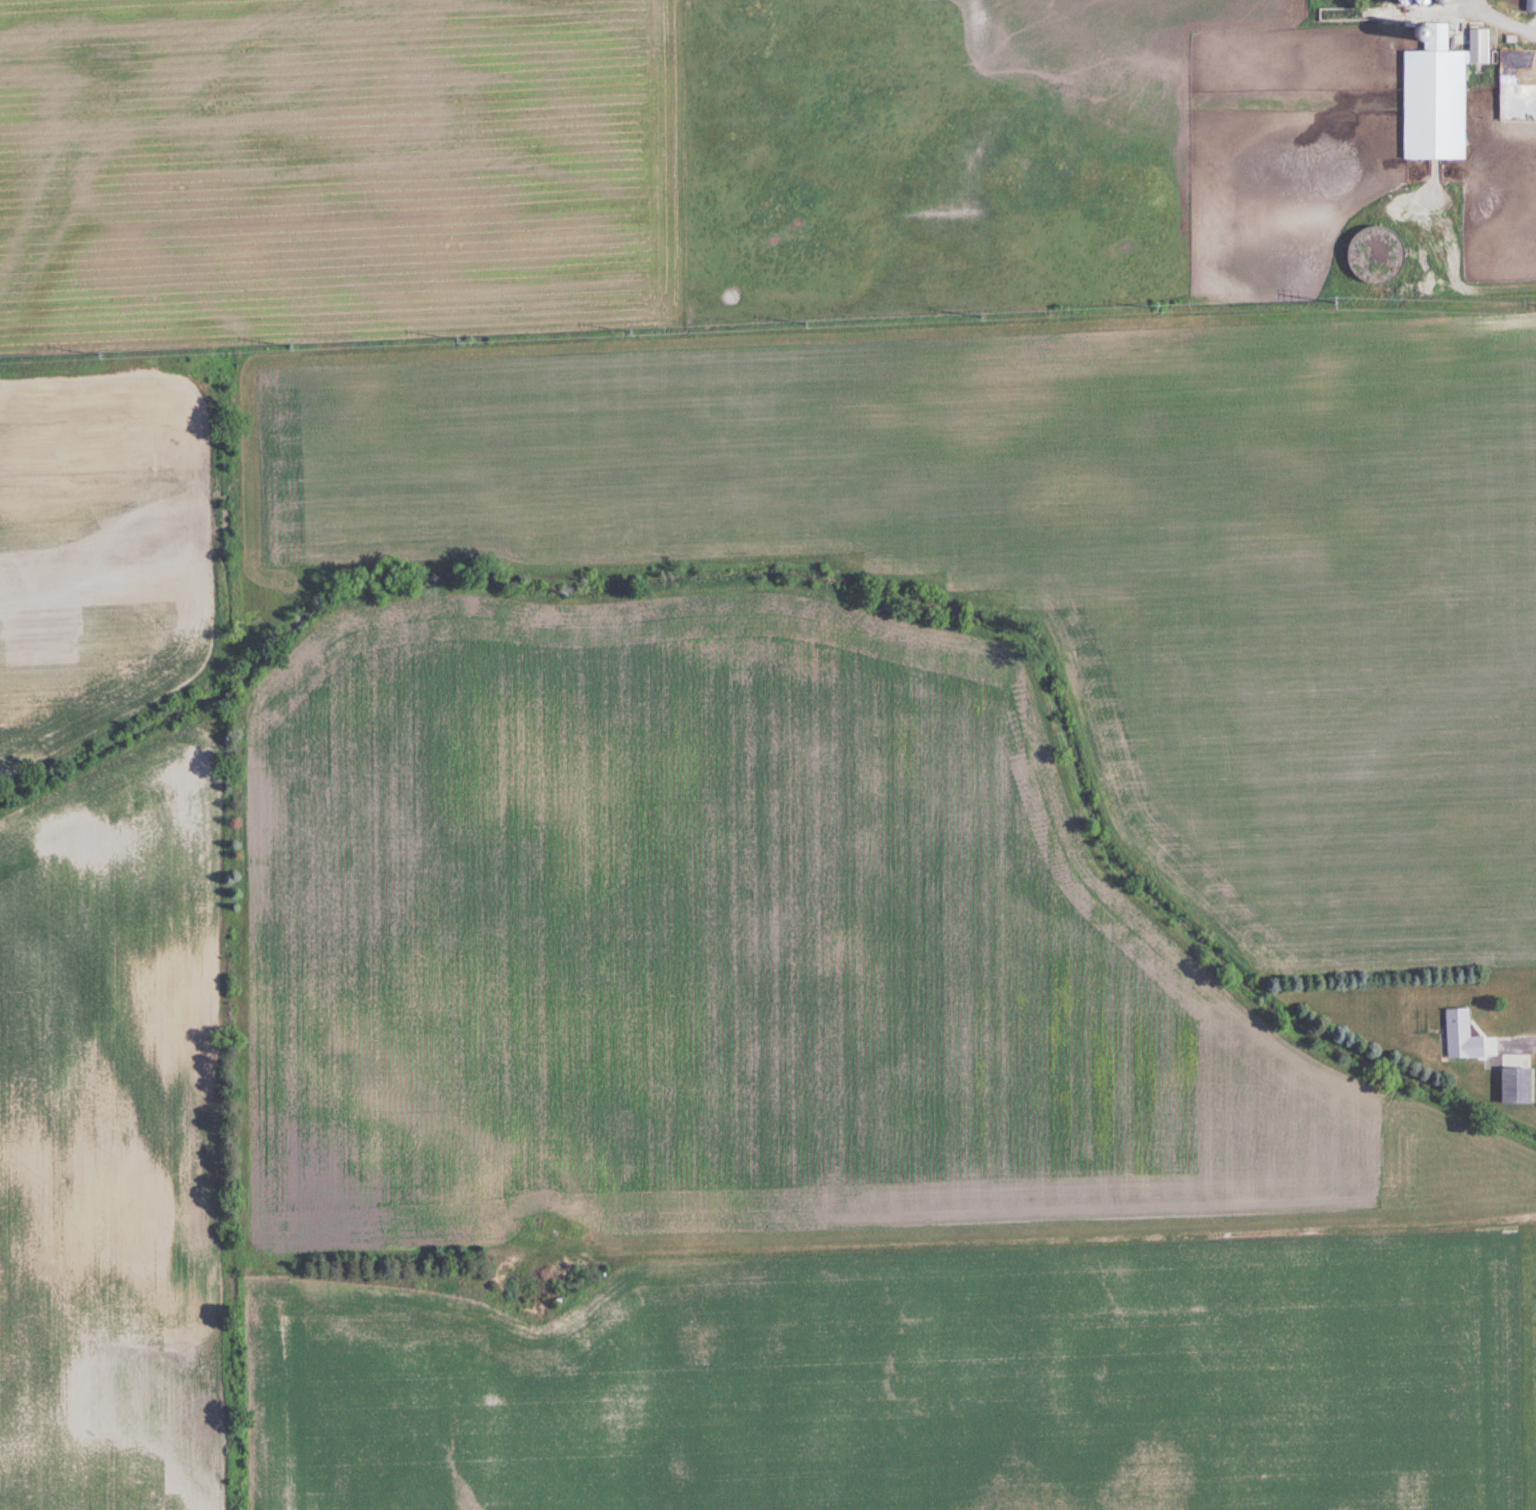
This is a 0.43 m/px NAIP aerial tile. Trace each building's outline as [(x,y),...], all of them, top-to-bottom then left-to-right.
[(1535,12),(1535,0),(1526,0),(1526,12),(1535,12)] [(1401,52),(1402,160),(1465,160),(1464,65),(1488,65),(1487,29),(1467,29),(1468,51),(1448,51),(1447,24),(1432,24),(1432,51),(1401,52)] [(1467,1009),(1443,1010),(1444,1059),(1481,1059),(1480,1037),(1467,1037),(1467,1009)] [(1498,1104),(1529,1104),(1529,1068),(1498,1068),(1498,1104)]
